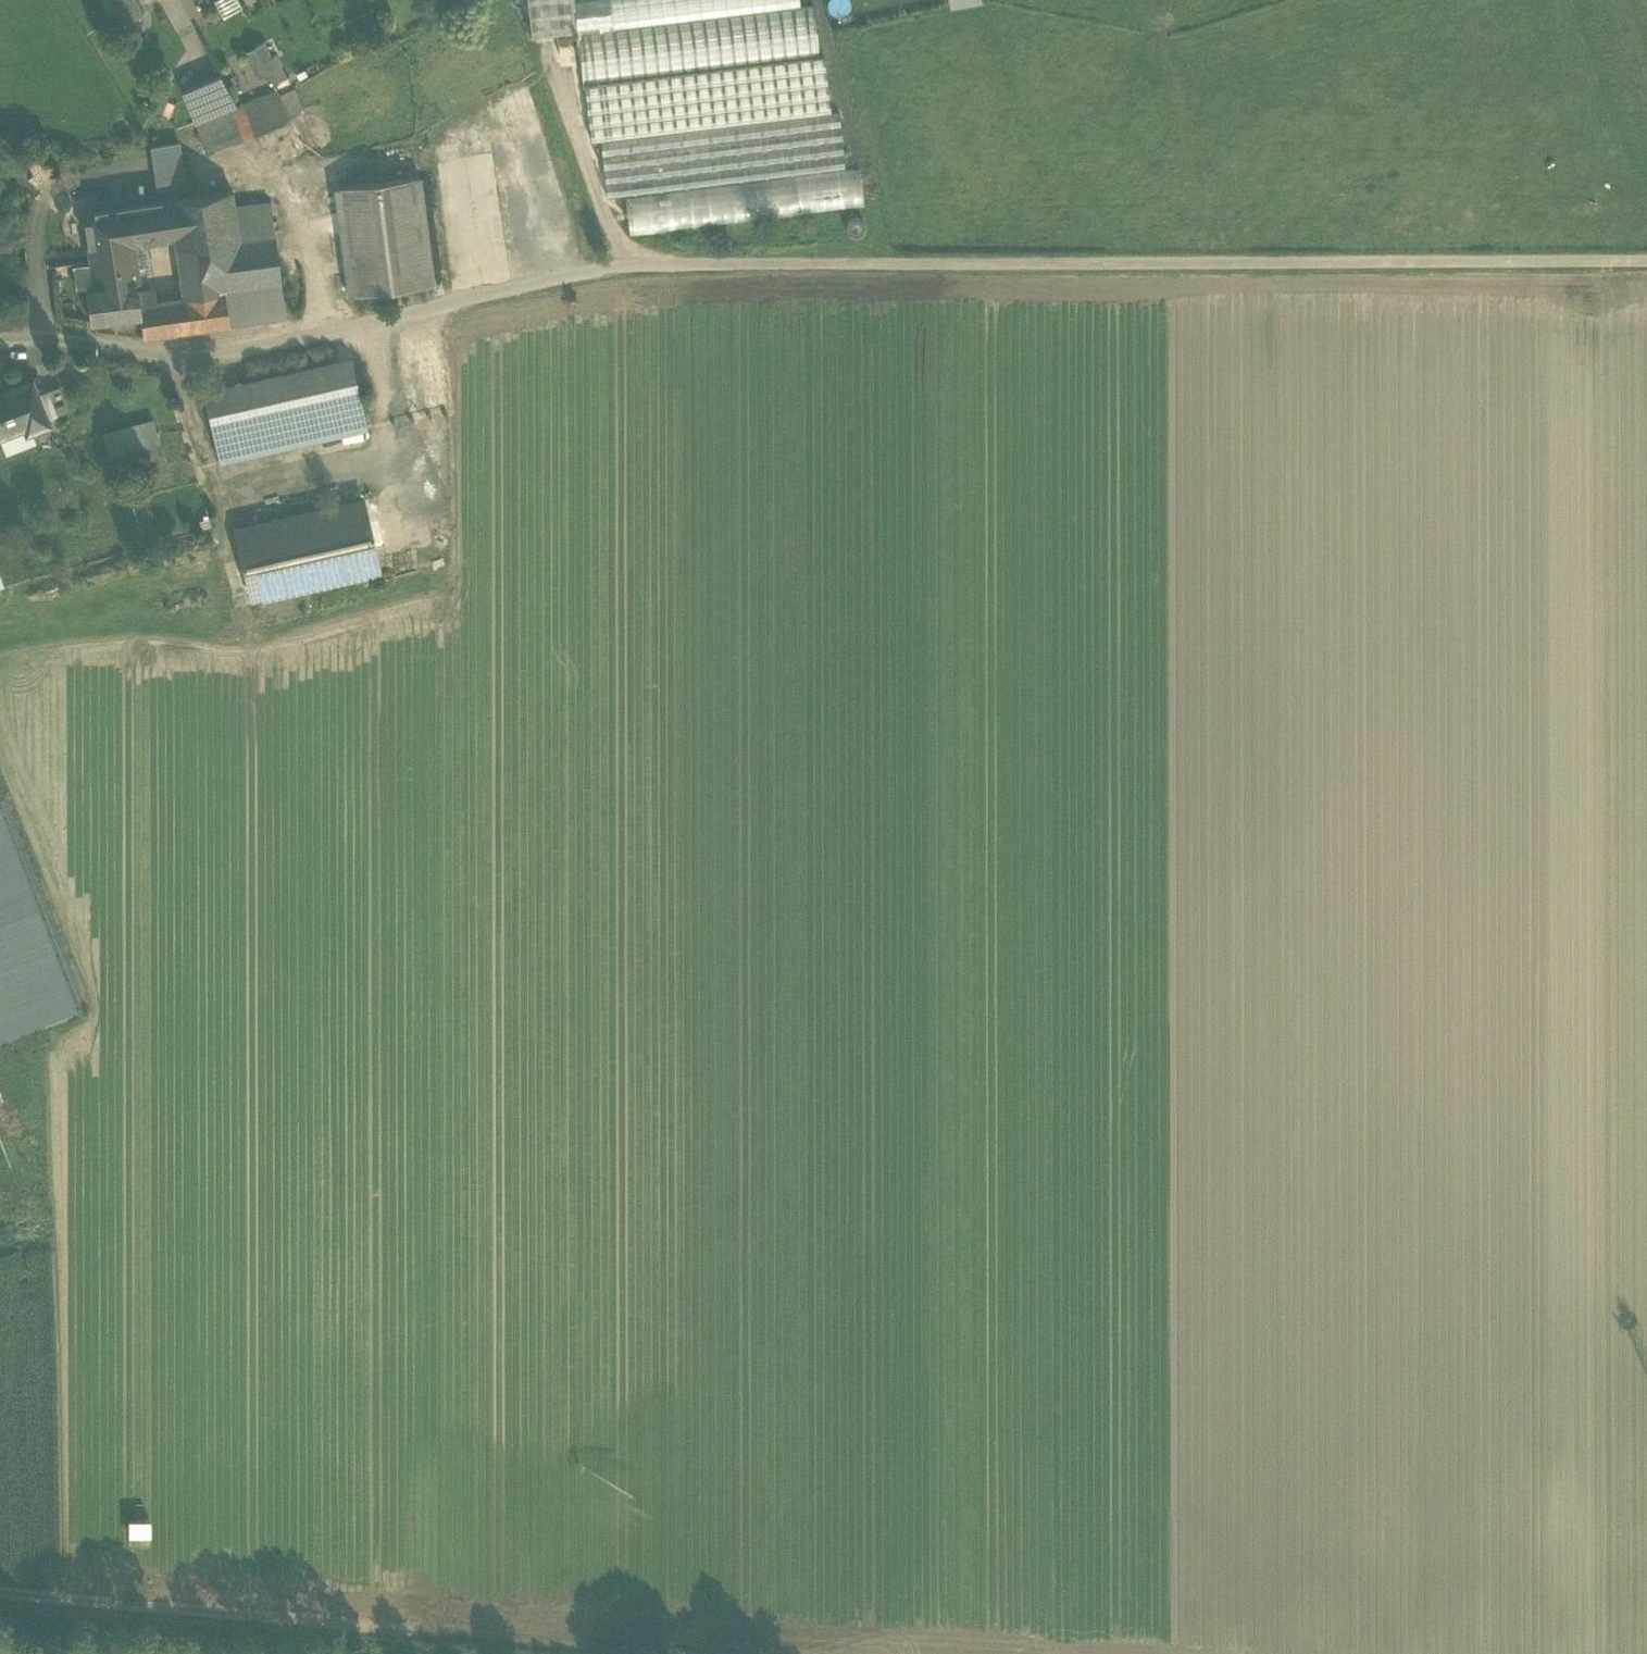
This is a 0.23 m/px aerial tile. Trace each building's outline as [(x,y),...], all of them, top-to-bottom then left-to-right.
[(107,9),(122,0),(102,0),(107,9)] [(107,9),(118,27),(143,12),(136,0),(122,0),(107,9)] [(531,35),(573,30),(573,33),(578,33),(577,28),(574,0),(527,0),(531,35)] [(577,28),(800,2),(799,0),(574,0),(577,28)] [(813,5),(578,33),(584,83),(585,83),(818,55),(813,5)] [(265,42),(243,53),(255,77),(266,71),(273,84),(287,77),(275,54),(271,56),(265,42)] [(818,55),(585,83),(591,141),(600,140),(830,113),(823,56),(819,56),(818,55)] [(220,74),(181,90),(195,122),(236,105),(220,74)] [(293,88),(278,94),(286,117),(301,111),(293,88)] [(276,91),(243,104),(254,134),(288,121),(286,117),(278,94),(276,91)] [(243,104),(195,123),(207,152),(254,134),(243,104)] [(830,113),(600,140),(607,197),(844,167),(839,112),(830,113)] [(179,142),(151,146),(158,189),(185,185),(179,142)] [(859,170),(625,198),(630,236),(863,207),(859,170)] [(444,178),(457,277),(505,271),(493,171),(444,178)] [(420,176),(334,187),(348,295),(434,284),(420,176)] [(232,191),(170,200),(174,236),(174,237),(182,299),(178,299),(182,332),(285,318),(270,203),(235,208),(232,191)] [(170,200),(84,214),(96,287),(136,282),(132,243),(174,236),(170,200)] [(855,218),(848,221),(845,228),(849,235),(856,237),(863,234),(865,227),(862,220),(855,218)] [(96,287),(86,289),(90,321),(139,314),(141,314),(139,305),(136,282),(96,287)] [(178,299),(162,301),(166,335),(182,332),(178,299)] [(162,301),(139,305),(141,314),(139,314),(142,338),(166,335),(162,301)] [(350,358),(204,392),(214,434),(360,401),(350,358)] [(0,392),(0,436),(1,436),(7,450),(33,439),(29,431),(49,424),(47,418),(37,394),(32,380),(0,392)] [(59,385),(47,390),(56,414),(68,409),(59,385)] [(47,390),(37,394),(47,418),(56,414),(47,390)] [(360,401),(214,434),(220,461),(366,427),(360,401)] [(153,420),(103,434),(109,457),(159,443),(153,420)] [(363,500),(236,529),(252,599),(379,570),(363,500)]
